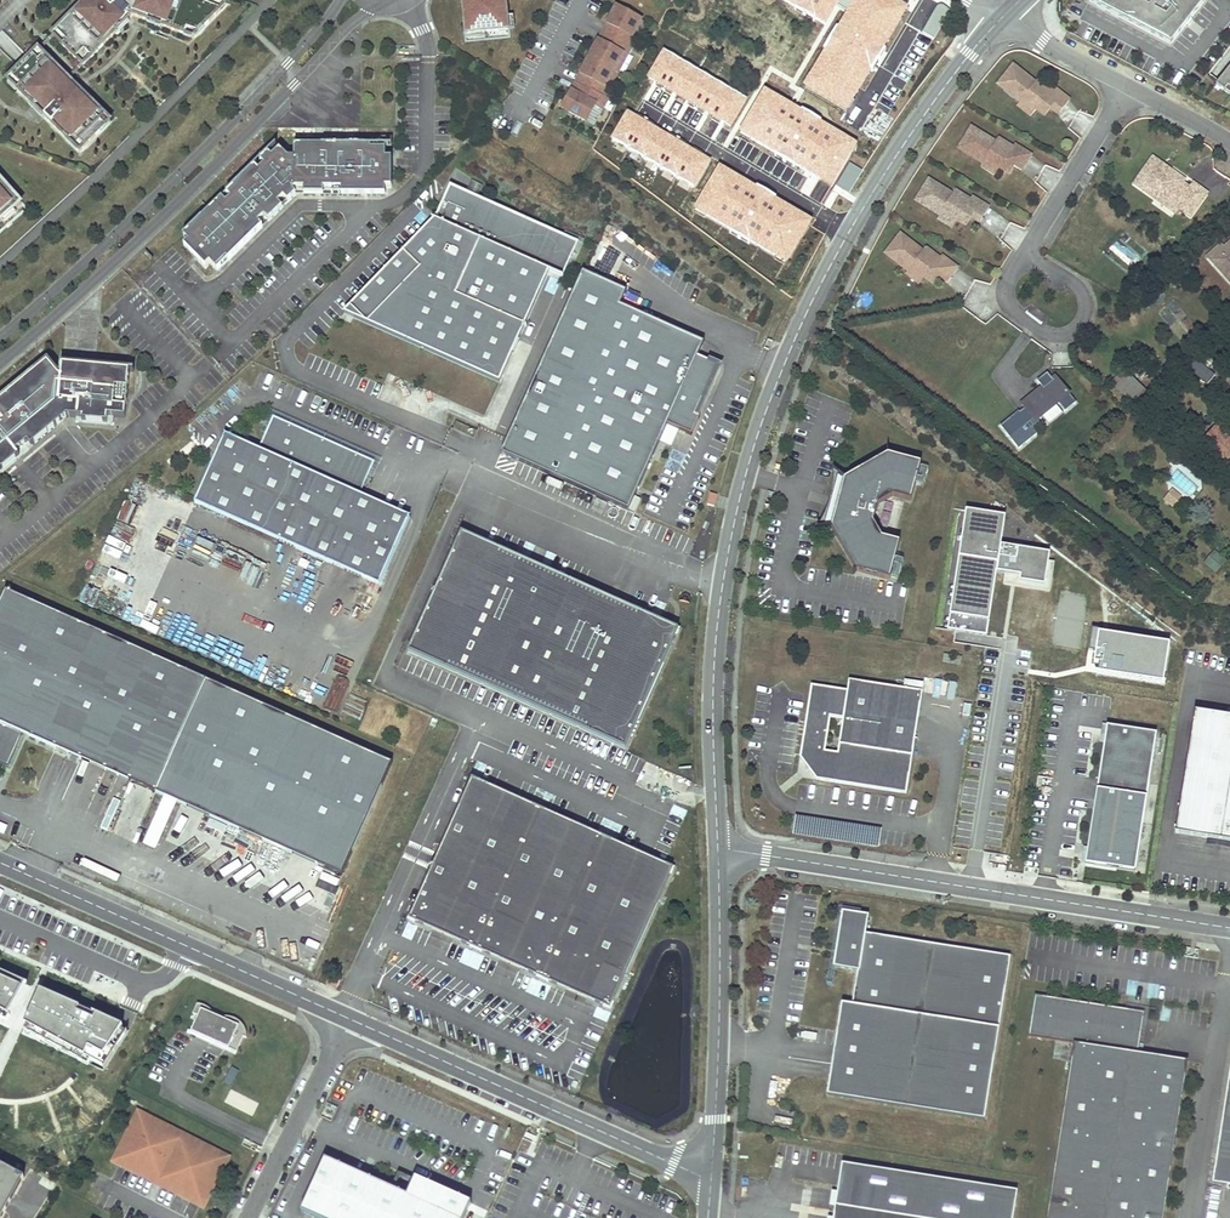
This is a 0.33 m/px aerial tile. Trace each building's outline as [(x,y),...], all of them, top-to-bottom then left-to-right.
[(201,0),(93,0),(88,6),(85,4),(81,8),(80,8),(56,32),(66,42),(62,46),(76,59),(84,51),(91,58),(116,32),(113,29),(124,18),(127,15),(130,18),(133,15),(147,21),(149,16),(163,22),(161,26),(185,35),(187,29),(197,33),(208,21),(209,22),(220,11),(200,3),(201,0)] [(93,0),(88,0),(80,8),(81,8),(85,4),(88,6),(93,0)] [(226,5),(214,0),(201,0),(200,3),(220,11),(226,5)] [(465,34),(476,33),(476,35),(508,32),(505,0),(462,0),(465,34)] [(824,25),(835,7),(839,0),(783,0),(824,25)] [(893,0),(855,0),(853,3),(847,14),(804,89),(847,113),(907,8),(893,0)] [(1171,42),(1185,25),(1187,26),(1192,20),(1190,18),(1205,0),(1088,0),(1171,42)] [(597,97),(602,89),(604,90),(622,57),(620,55),(629,39),(631,40),(641,23),(616,9),(611,18),(614,20),(596,52),(593,51),(584,68),(587,70),(578,86),(575,85),(570,94),(573,95),(569,103),(566,102),(561,110),(586,124),(595,108),(602,112),(607,102),(605,101),(597,97)] [(116,32),(130,18),(127,15),(124,18),(113,29),(116,32)] [(161,26),(163,22),(149,16),(147,21),(161,26)] [(614,20),(611,18),(593,51),(596,52),(614,20)] [(646,26),(641,23),(631,40),(629,39),(620,55),(622,57),(604,90),(602,89),(597,97),(605,101),(646,26)] [(192,38),(197,33),(187,29),(185,35),(192,38)] [(66,42),(56,32),(52,35),(62,46),(66,42)] [(44,56),(38,50),(32,56),(25,63),(25,64),(33,56),(38,61),(44,56)] [(747,99),(664,50),(647,79),(729,128),(747,99)] [(83,66),(91,58),(84,51),(76,59),(83,66)] [(73,86),(68,81),(69,81),(44,56),(38,61),(33,56),(25,64),(25,63),(11,77),(21,86),(17,90),(30,103),(31,102),(36,107),(39,104),(43,108),(48,113),(44,117),(64,137),(65,136),(69,141),(74,137),(84,147),(95,137),(94,136),(105,126),(94,116),(99,111),(81,93),(78,96),(70,88),(73,86)] [(1060,110),(1068,99),(1053,87),(1051,89),(1037,78),(1034,82),(1012,64),(996,84),(1019,103),(1022,99),(1035,109),(1043,115),(1049,108),(1052,104),(1060,110)] [(1216,85),(1224,91),(1228,86),(1229,88),(1229,67),(1216,85)] [(584,68),(575,85),(578,86),(587,70),(584,68)] [(21,86),(11,77),(7,81),(17,90),(21,86)] [(81,93),(69,81),(68,81),(73,86),(70,88),(78,96),(81,93)] [(857,145),(764,91),(739,134),(832,188),(857,145)] [(1035,109),(1022,99),(1019,103),(1017,106),(1029,116),(1035,109)] [(43,108),(39,104),(36,107),(31,102),(30,103),(35,108),(44,117),(48,113),(43,108)] [(1060,110),(1052,104),(1049,108),(1056,114),(1060,110)] [(110,121),(99,111),(94,116),(105,126),(94,136),(95,137),(110,121)] [(712,162),(628,112),(611,140),(695,190),(712,162)] [(1023,166),(1030,154),(1013,144),(1012,147),(997,138),(994,142),(970,127),(957,148),(982,164),(984,160),(998,168),(1007,174),(1012,166),(1015,161),(1023,166)] [(84,147),(74,137),(69,141),(65,136),(64,137),(79,152),(84,147)] [(439,154),(450,155),(451,142),(440,141),(439,154)] [(295,145),(295,148),(315,149),(314,156),(323,157),(323,148),(371,149),(371,146),(295,145)] [(189,241),(185,245),(207,267),(211,262),(217,268),(228,257),(230,259),(264,226),(259,222),(265,216),(270,220),(297,194),(293,191),(296,188),(304,188),(315,188),(315,185),(324,185),(327,185),(327,188),(342,188),(378,189),(378,187),(386,187),(392,187),(392,167),(386,167),(386,158),(386,150),(371,150),(371,149),(323,148),(323,157),(314,156),(315,149),(295,148),(295,158),(288,158),(280,149),(273,156),(269,153),(261,160),(265,165),(260,169),(256,165),(228,193),(232,197),(227,202),(223,197),(184,235),(189,241)] [(1189,216),(1205,193),(1192,185),(1189,189),(1180,183),(1179,184),(1167,176),(1170,172),(1151,159),(1134,185),(1165,206),(1169,202),(1177,208),(1189,216)] [(998,168),(984,160),(982,164),(980,167),(994,176),(998,168)] [(1023,166),(1015,161),(1012,166),(1020,170),(1023,166)] [(813,221),(717,167),(692,211),(788,265),(813,221)] [(1182,180),(1170,172),(1167,176),(1179,184),(1180,183),(1180,182),(1182,180)] [(981,218),(988,206),(971,196),(969,199),(954,190),(952,194),(927,179),(914,201),(939,216),(942,212),(956,221),(964,226),(970,218),(972,213),(981,218)] [(0,181),(0,231),(25,209),(0,181)] [(434,219),(343,312),(499,381),(549,268),(561,273),(575,241),(450,184),(434,219)] [(304,188),(304,194),(324,194),(324,185),(315,185),(315,188),(304,188)] [(1177,208),(1169,202),(1165,206),(1174,212),(1177,208)] [(956,221),(942,212),(939,216),(937,220),(951,228),(956,221)] [(981,218),(972,213),(970,218),(978,223),(981,218)] [(948,278),(956,267),(941,255),(939,258),(925,247),(922,251),(899,234),(884,254),(907,272),(910,268),(923,278),(931,284),(937,277),(941,272),(948,278)] [(1223,247),(1210,259),(1229,283),(1229,241),(1223,247)] [(1210,259),(1223,247),(1219,243),(1206,255),(1210,259)] [(923,278),(910,268),(907,272),(905,275),(918,285),(923,278)] [(583,270),(501,452),(629,509),(668,423),(692,434),(700,415),(696,414),(703,399),(704,399),(720,364),(698,355),(704,340),(621,303),(627,289),(583,270)] [(948,278),(941,272),(937,277),(945,282),(948,278)] [(127,366),(60,361),(59,373),(57,373),(45,359),(0,397),(0,469),(18,453),(15,450),(26,440),(30,444),(55,422),(56,412),(65,413),(75,414),(81,414),(80,417),(106,419),(106,412),(112,412),(124,413),(127,366)] [(1196,361),(1189,371),(1207,384),(1215,374),(1196,361)] [(1146,392),(1124,370),(1112,382),(1134,404),(1146,392)] [(1052,380),(1047,373),(1038,381),(1043,387),(1022,405),(1029,413),(1023,417),(1019,411),(1000,425),(1018,448),(1037,433),(1033,429),(1040,423),(1039,421),(1059,405),(1065,411),(1075,402),(1056,378),(1052,380)] [(55,422),(65,413),(56,412),(55,422)] [(226,435),(195,503),(379,586),(410,517),(333,483),(348,450),(274,416),(259,450),(226,435)] [(1218,455),(1224,460),(1226,457),(1229,460),(1229,436),(1229,437),(1227,434),(1228,433),(1217,423),(1199,445),(1210,454),(1213,450),(1218,455)] [(18,453),(30,444),(26,440),(15,450),(18,453)] [(856,571),(889,580),(900,542),(881,537),(873,522),(878,505),(892,496),(911,501),(921,462),(888,454),(887,448),(886,448),(887,454),(844,478),(833,469),(832,470),(844,479),(831,527),(816,529),(817,530),(831,528),(856,570),(852,575),(853,575),(856,571)] [(1226,457),(1224,460),(1221,464),(1229,471),(1229,460),(1226,457)] [(820,523),(816,529),(831,527),(844,479),(832,470),(832,481),(831,491),(829,502),(824,515),(820,523)] [(1174,488),(1168,495),(1177,502),(1183,495),(1174,488)] [(716,494),(709,492),(707,503),(713,505),(716,494)] [(1004,517),(966,512),(948,630),(985,635),(995,572),(1004,574),(1019,576),(1018,582),(1044,586),(1047,562),(1048,555),(999,547),(1004,517)] [(625,749),(678,629),(461,532),(408,652),(470,679),(625,749)] [(1019,576),(1004,574),(1003,586),(1049,592),(1054,562),(1047,562),(1044,586),(1018,582),(1019,576)] [(6,590),(0,603),(0,763),(8,767),(24,734),(342,876),(393,764),(6,590)] [(1041,604),(1034,648),(1104,659),(1111,615),(1041,604)] [(943,662),(961,664),(961,656),(944,654),(943,662)] [(906,794),(923,686),(904,683),(850,674),(848,684),(812,679),(811,685),(799,758),(816,781),(906,794)] [(923,686),(924,677),(906,674),(904,683),(923,686)] [(344,714),(362,717),(366,699),(347,696),(344,714)] [(1197,712),(1178,833),(1229,841),(1229,717),(1197,712)] [(1115,737),(1117,727),(1106,726),(1105,736),(1115,737)] [(1099,856),(1097,866),(1135,872),(1156,733),(1117,727),(1115,737),(1105,736),(1087,854),(1099,856)] [(610,1009),(674,869),(663,864),(472,778),(409,919),(610,1009)] [(1097,866),(1099,856),(1087,854),(1085,864),(1097,866)] [(984,1120),(1011,953),(883,933),(886,914),(859,910),(849,976),(873,980),(868,1014),(857,1012),(843,1098),(984,1120)] [(26,983),(0,972),(0,1018),(7,1022),(26,983)] [(340,981),(329,977),(327,983),(337,987),(340,981)] [(104,1068),(122,1027),(39,989),(25,1024),(104,1068)] [(1046,1217),(1163,1217),(1188,1061),(1138,1053),(1145,1011),(1035,994),(1028,1035),(1074,1043),(1046,1217)] [(194,1014),(200,1017),(202,1011),(241,1028),(230,1052),(236,1055),(244,1038),(248,1039),(248,1036),(247,1030),(243,1025),(238,1021),(232,1018),(226,1018),(220,1017),(215,1014),(210,1010),(206,1008),(202,1006),(198,1005),(194,1014)] [(200,1017),(192,1036),(230,1052),(241,1028),(202,1011),(200,1017)] [(1212,1183),(1229,1186),(1229,1066),(1212,1183)] [(225,1157),(139,1114),(116,1159),(152,1177),(154,1173),(169,1180),(167,1184),(202,1202),(225,1157)] [(324,1158),(300,1211),(315,1217),(464,1217),(471,1203),(414,1177),(406,1195),(324,1158)] [(0,1165),(0,1217),(3,1217),(24,1179),(0,1165)] [(1016,1196),(840,1169),(835,1206),(833,1217),(1012,1217),(1016,1196)] [(154,1173),(152,1177),(167,1184),(169,1180),(154,1173)]
